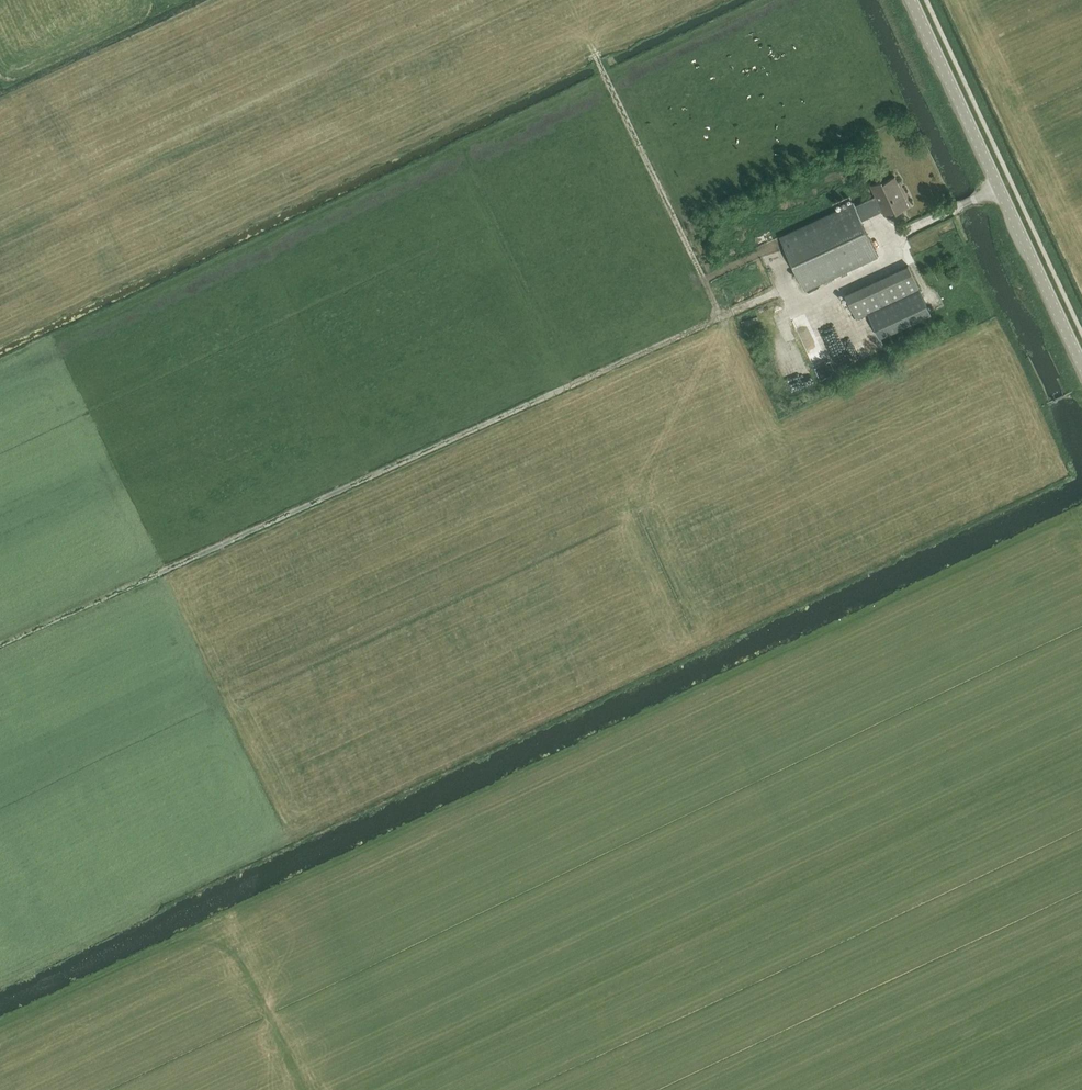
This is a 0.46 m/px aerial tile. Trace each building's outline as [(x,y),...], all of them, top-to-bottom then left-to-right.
[(854,206),(852,204),(780,237),(805,291),(877,257),(861,221),(882,211),(884,214),(894,210),(896,212),(908,206),(895,177),(883,182),(882,180),(871,185),(876,196),(854,206)] [(919,290),(908,266),(845,295),(856,319),(868,314),(919,290)] [(919,290),(868,314),(880,338),(930,314),(919,290)] [(810,353),(820,347),(805,316),(794,321),(810,353)] [(819,366),(827,359),(820,352),(813,360),(819,366)]
